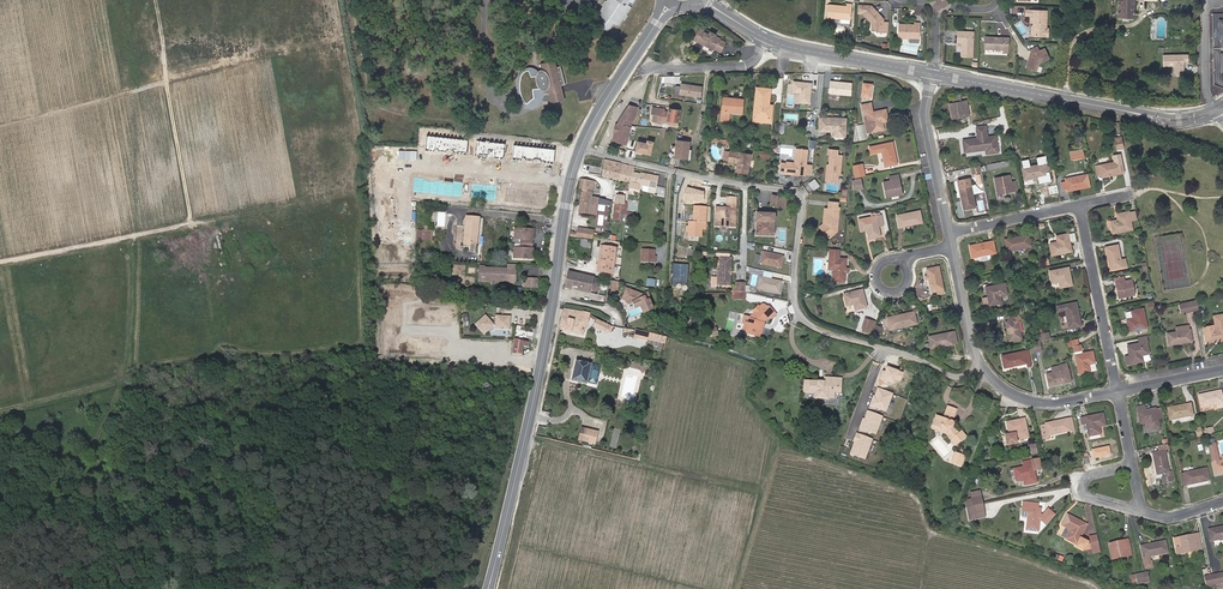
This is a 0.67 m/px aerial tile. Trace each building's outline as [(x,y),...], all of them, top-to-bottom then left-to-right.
[(606,1),(605,0),(601,5),(603,7),(598,14),(602,18),(597,26),(608,33),(614,25),(618,27),(623,20),(625,21),(628,16),(627,15),(631,8),(629,5),(630,3),(633,5),(636,0),(607,0),(606,1)] [(1117,17),(1132,17),(1133,0),(1117,0),(1117,17)] [(844,20),(854,20),(855,7),(855,5),(849,5),(849,7),(831,6),(830,19),(844,20)] [(874,5),(866,13),(874,22),(874,29),(878,29),(879,32),(890,32),(891,22),(886,21),(886,18),(874,5)] [(1012,14),(1025,15),(1026,7),(1013,6),(1012,14)] [(1034,20),(1036,20),(1038,20),(1038,23),(1036,25),(1036,34),(1048,34),(1048,27),(1050,27),(1050,7),(1028,7),(1028,13),(1034,13),(1034,20)] [(572,26),(579,31),(582,25),(575,21),(572,26)] [(901,24),(900,38),(912,38),(923,39),(923,23),(916,22),(916,24),(901,24)] [(708,34),(708,32),(703,30),(702,31),(697,29),(696,30),(692,40),(713,50),(714,49),(719,52),(724,42),(718,40),(718,39),(712,36),(708,34)] [(977,30),(961,30),(960,46),(964,46),(964,55),(976,55),(977,30)] [(1013,35),(990,34),(989,46),(1007,47),(1007,49),(1012,50),(1013,35)] [(1036,52),(1034,53),(1029,65),(1040,69),(1043,60),(1054,55),(1049,45),(1043,48),(1041,44),(1034,47),(1036,52)] [(1181,51),(1160,52),(1161,63),(1172,63),(1172,70),(1182,70),(1181,51)] [(532,67),(524,68),(518,75),(515,86),(517,97),(519,104),(523,108),(532,112),(541,104),(544,97),(544,91),(547,91),(552,104),(565,100),(556,59),(540,64),(540,69),(537,71),(532,67)] [(812,83),(793,81),(791,92),(800,93),(799,103),(809,104),(812,83)] [(852,83),(830,81),(829,94),(851,96),(852,83)] [(680,95),(701,97),(703,87),(681,84),(680,95)] [(771,89),(756,88),(753,121),(771,123),(773,105),(769,105),(771,89)] [(743,102),(723,100),(720,120),(728,121),(730,113),(742,114),(743,102)] [(964,100),(950,103),(953,117),(967,115),(964,100)] [(871,103),(862,105),(865,122),(870,121),(873,133),(884,130),(883,123),(889,122),(886,109),(873,112),(871,103)] [(637,107),(629,105),(618,124),(618,125),(615,134),(612,144),(626,147),(632,126),(630,125),(631,121),(634,119),(637,107)] [(664,109),(657,108),(657,111),(655,111),(653,112),(652,117),(653,119),(656,120),(655,122),(677,125),(680,110),(669,109),(669,112),(664,111),(664,109)] [(832,136),(845,137),(846,118),(819,117),(819,131),(832,132),(832,136)] [(858,124),(859,139),(868,138),(867,127),(866,128),(865,124),(858,124)] [(986,127),(976,128),(978,139),(963,141),(965,152),(986,150),(986,154),(998,153),(996,137),(987,137),(986,127)] [(467,155),(468,140),(427,135),(426,150),(435,151),(435,148),(438,148),(438,150),(446,151),(447,149),(454,150),(454,152),(457,152),(457,154),(467,155)] [(1121,138),(1115,140),(1116,149),(1123,147),(1121,138)] [(637,141),(635,151),(650,154),(653,141),(647,139),(646,143),(637,141)] [(689,142),(676,140),(675,146),(672,146),(671,157),(689,159),(690,150),(688,150),(689,142)] [(477,141),(475,155),(487,156),(487,154),(489,155),(489,152),(495,153),(495,157),(504,158),(505,144),(477,141)] [(893,143),(870,147),(871,154),(882,152),(885,167),(897,164),(893,143)] [(514,145),(513,159),(521,160),(521,158),(525,158),(525,160),(533,161),(533,159),(540,160),(540,162),(544,162),(544,163),(553,164),(554,149),(514,145)] [(786,162),(785,173),(796,175),(796,174),(800,174),(800,175),(805,176),(805,175),(806,164),(808,149),(796,148),(794,163),(786,162)] [(829,170),(828,180),(838,181),(839,173),(840,174),(842,155),(837,154),(838,150),(829,149),(828,154),(830,154),(829,165),(831,165),(831,168),(829,170)] [(730,152),(728,161),(728,162),(737,163),(736,170),(748,172),(751,155),(730,150),(730,152)] [(1082,150),(1071,152),(1072,159),(1083,157),(1082,150)] [(394,153),(378,153),(379,185),(395,185),(394,153)] [(1120,154),(1113,155),(1114,162),(1095,166),(1097,175),(1101,175),(1102,177),(1123,173),(1120,154)] [(613,170),(614,162),(605,160),(601,177),(618,180),(619,171),(613,170)] [(619,171),(618,180),(629,182),(632,172),(633,166),(614,162),(613,170),(619,171)] [(1048,163),(1022,168),(1024,180),(1046,175),(1046,173),(1050,172),(1048,163)] [(862,164),(853,166),(856,178),(865,176),(862,164)] [(633,172),(632,172),(629,182),(630,182),(629,188),(640,190),(641,185),(656,188),(658,177),(641,173),(641,174),(633,172)] [(899,175),(890,177),(890,181),(884,182),(887,197),(902,194),(899,175)] [(1010,175),(995,178),(997,194),(1016,191),(1014,181),(1011,182),(1011,180),(1014,179),(1013,176),(1010,176),(1010,175)] [(1087,175),(1065,179),(1066,181),(1061,182),(1063,189),(1067,188),(1068,191),(1089,186),(1087,175)] [(461,197),(463,183),(414,178),(413,192),(461,197)] [(582,179),(580,191),(582,191),(592,193),(594,181),(582,179)] [(861,179),(853,181),(854,190),(863,188),(861,179)] [(958,181),(964,209),(975,207),(973,195),(977,194),(975,185),(971,186),(969,179),(958,181)] [(497,186),(473,184),(471,198),(496,201),(497,186)] [(704,191),(686,185),(684,193),(684,199),(704,199),(704,191)] [(506,187),(505,202),(545,206),(547,192),(506,187)] [(665,188),(656,187),(656,188),(654,196),(664,197),(665,188)] [(592,193),(582,191),(579,213),(596,216),(598,206),(603,207),(603,205),(611,206),(612,201),(591,197),(592,193)] [(382,234),(397,233),(395,194),(380,194),(382,234)] [(625,195),(616,195),(615,202),(613,215),(613,219),(620,220),(620,216),(624,216),(626,204),(624,204),(625,195)] [(790,199),(772,195),(770,205),(787,208),(790,199)] [(734,205),(736,205),(736,198),(728,197),(728,208),(722,208),(722,209),(722,213),(719,211),(716,213),(716,226),(735,227),(736,209),(734,209),(734,205)] [(827,230),(823,233),(829,240),(837,233),(840,210),(837,209),(838,205),(829,204),(829,211),(827,211),(826,222),(827,222),(827,230)] [(702,223),(706,223),(707,208),(694,207),(692,222),(689,222),(689,226),(688,230),(688,235),(701,236),(702,229),(702,223)] [(775,213),(757,211),(756,234),(774,235),(775,213)] [(920,211),(897,215),(899,227),(922,222),(920,211)] [(1129,212),(1117,214),(1118,220),(1111,221),(1113,233),(1132,229),(1131,221),(1136,219),(1134,212),(1129,213),(1129,212)] [(881,215),(859,220),(861,231),(867,230),(869,239),(880,236),(878,226),(883,225),(881,215)] [(479,217),(466,216),(463,243),(476,244),(479,217)] [(533,229),(515,228),(514,239),(520,239),(520,248),(514,248),(514,258),(532,258),(533,248),(532,248),(532,239),(533,239),(533,229)] [(433,241),(434,230),(420,229),(419,239),(433,241)] [(593,240),(594,232),(578,230),(577,235),(569,233),(569,237),(593,240)] [(1028,234),(1005,239),(1007,252),(1031,247),(1028,234)] [(1068,234),(1056,236),(1057,242),(1050,243),(1053,255),(1072,251),(1068,234)] [(592,241),(581,240),(579,247),(590,249),(592,241)] [(993,241),(970,246),(972,258),(981,256),(982,261),(988,260),(991,258),(990,254),(995,253),(993,241)] [(408,243),(383,244),(384,259),(409,259),(408,243)] [(1118,245),(1106,247),(1110,269),(1127,266),(1125,259),(1120,260),(1118,245)] [(616,249),(602,247),(601,252),(604,253),(604,256),(601,256),(600,261),(603,261),(603,264),(600,264),(599,269),(602,269),(601,273),(612,275),(616,249)] [(653,262),(654,256),(654,251),(642,249),(641,261),(653,262)] [(781,267),(783,256),(762,251),(760,263),(781,267)] [(840,255),(830,254),(828,269),(834,270),(833,281),(844,282),(845,272),(848,273),(849,268),(846,268),(846,259),(840,258),(840,255)] [(729,258),(719,257),(719,271),(717,271),(717,278),(712,278),(711,287),(717,288),(717,286),(731,286),(731,276),(730,276),(730,275),(730,273),(728,273),(728,271),(730,271),(730,269),(731,269),(732,258),(729,258)] [(689,264),(672,263),(672,274),(673,274),(673,278),(672,278),(672,285),(676,285),(676,283),(687,284),(689,264)] [(939,267),(927,269),(931,291),(937,289),(938,294),(944,293),(939,267)] [(1069,267),(1050,271),(1052,283),(1059,282),(1060,288),(1072,285),(1069,267)] [(492,283),(492,281),(483,280),(483,268),(480,268),(480,282),(492,283)] [(509,269),(483,268),(483,280),(492,281),(516,282),(517,270),(509,269)] [(593,278),(568,272),(565,287),(589,293),(593,278)] [(782,281),(759,276),(758,285),(763,286),(763,289),(779,293),(782,281)] [(1124,277),(1115,279),(1119,298),(1135,294),(1132,280),(1125,281),(1124,277)] [(617,282),(609,280),(607,287),(616,289),(617,282)] [(1005,283),(986,287),(988,297),(983,298),(985,310),(991,309),(990,305),(1002,303),(1000,296),(1007,295),(1005,283)] [(624,296),(623,295),(621,299),(624,300),(626,303),(629,304),(632,302),(634,308),(640,305),(643,313),(653,308),(649,299),(646,301),(644,297),(643,297),(642,294),(626,289),(624,296)] [(863,289),(844,294),(847,305),(854,303),(855,309),(867,306),(863,289)] [(1187,312),(1192,311),(1191,302),(1184,303),(1179,304),(1181,312),(1187,311),(1187,312)] [(1065,310),(1068,328),(1081,326),(1076,303),(1057,306),(1058,311),(1065,310)] [(753,335),(754,337),(759,338),(760,333),(762,327),(761,326),(763,323),(769,316),(772,317),(775,314),(769,307),(766,307),(765,305),(762,305),(760,307),(758,306),(753,311),(755,312),(750,317),(744,316),(742,323),(745,324),(743,330),(747,334),(753,335)] [(451,323),(452,308),(411,306),(410,322),(451,323)] [(1144,308),(1126,312),(1130,331),(1147,328),(1144,308)] [(569,331),(573,311),(564,309),(559,329),(569,331)] [(589,313),(573,311),(569,331),(582,334),(584,327),(586,327),(589,313)] [(914,312),(883,319),(885,326),(890,325),(891,329),(917,323),(914,312)] [(1215,325),(1216,329),(1204,332),(1206,344),(1222,340),(1222,314),(1214,316),(1215,325)] [(488,329),(493,324),(489,319),(485,315),(484,315),(475,323),(484,332),(486,331),(488,329)] [(496,317),(495,324),(495,329),(508,330),(509,316),(496,315),(496,317)] [(1019,315),(1007,317),(1008,321),(1006,322),(1009,340),(1021,338),(1017,320),(1019,319),(1019,315)] [(869,329),(872,320),(866,318),(863,327),(869,329)] [(607,333),(610,325),(596,319),(593,326),(607,333)] [(873,334),(879,336),(882,327),(876,325),(873,334)] [(1189,325),(1176,327),(1177,332),(1167,334),(1169,345),(1192,341),(1189,325)] [(641,331),(640,339),(647,341),(648,340),(648,339),(649,333),(647,332),(641,331)] [(955,331),(929,336),(932,348),(957,343),(955,331)] [(649,333),(648,339),(665,343),(666,338),(656,335),(649,333)] [(1078,339),(1068,341),(1069,347),(1074,346),(1075,352),(1082,350),(1081,345),(1079,345),(1078,339)] [(528,346),(529,342),(527,342),(514,340),(514,342),(513,349),(512,354),(521,355),(523,346),(528,346)] [(1139,343),(1128,345),(1130,356),(1125,356),(1127,364),(1150,359),(1147,342),(1139,343)] [(1028,350),(1001,355),(1004,367),(1026,363),(1027,366),(1031,366),(1028,350)] [(1091,366),(1095,365),(1092,352),(1083,353),(1075,355),(1079,373),(1092,371),(1091,366)] [(591,363),(576,360),(571,380),(586,384),(587,382),(596,385),(601,367),(591,365),(591,363)] [(641,365),(632,362),(630,368),(638,370),(643,373),(646,370),(641,365)] [(1059,371),(1053,372),(1046,374),(1049,386),(1071,381),(1067,364),(1060,366),(1061,371),(1059,371)] [(903,373),(886,366),(884,371),(882,370),(879,379),(893,384),(895,380),(900,382),(903,373)] [(815,398),(829,398),(829,391),(841,392),(842,378),(824,377),(824,381),(804,380),(803,392),(815,393),(815,398)] [(893,394),(878,388),(870,407),(886,413),(893,394)] [(1199,395),(1201,407),(1217,404),(1218,407),(1222,406),(1222,401),(1221,390),(1199,395)] [(1190,403),(1168,408),(1170,419),(1193,415),(1190,403)] [(957,409),(948,406),(944,414),(950,416),(948,420),(936,415),(932,428),(946,434),(955,446),(966,436),(962,430),(959,433),(953,426),(954,424),(953,421),(957,409)] [(1157,419),(1155,409),(1145,411),(1144,406),(1137,407),(1140,424),(1146,422),(1148,430),(1159,427),(1157,419)] [(883,416),(867,410),(860,430),(876,435),(883,416)] [(1103,414),(1080,418),(1081,424),(1085,423),(1088,436),(1100,434),(1099,427),(1105,425),(1103,414)] [(1043,436),(1048,435),(1074,430),(1071,418),(1046,423),(1046,425),(1041,426),(1043,436)] [(1024,419),(1007,422),(1009,434),(1007,434),(1005,438),(1007,446),(1017,444),(1016,440),(1028,438),(1024,419)] [(598,432),(582,428),(579,440),(595,444),(598,432)] [(873,439),(856,433),(853,442),(854,442),(849,455),(865,461),(873,439)] [(1220,461),(1216,444),(1210,445),(1216,474),(1222,472),(1222,460),(1220,461)] [(1109,446),(1091,450),(1093,458),(1111,455),(1109,446)] [(1165,451),(1159,452),(1153,453),(1157,475),(1163,474),(1163,478),(1162,479),(1163,484),(1173,482),(1172,477),(1170,477),(1165,451)] [(951,463),(961,467),(965,456),(955,452),(951,463)] [(1039,459),(1023,462),(1024,467),(1014,469),(1016,481),(1024,480),(1025,485),(1037,483),(1035,470),(1041,468),(1039,459)] [(1206,468),(1181,474),(1183,486),(1209,480),(1206,468)] [(971,498),(981,496),(980,490),(970,492),(971,498)] [(973,506),(983,503),(981,496),(971,498),(967,499),(966,503),(967,507),(972,506),(973,506)] [(1038,504),(1023,502),(1022,515),(1028,516),(1026,529),(1038,531),(1039,520),(1041,520),(1046,524),(1055,514),(1048,509),(1042,515),(1039,515),(1040,509),(1037,508),(1038,504)] [(974,512),(984,510),(983,503),(973,506),(974,512)] [(972,506),(967,507),(970,520),(985,517),(984,510),(974,512),(973,506),(972,506)] [(1084,550),(1087,544),(1089,541),(1084,539),(1085,538),(1081,536),(1086,524),(1067,514),(1062,525),(1071,529),(1066,539),(1077,544),(1076,546),(1084,550)] [(1208,529),(1211,541),(1222,538),(1222,527),(1208,529)] [(1198,534),(1179,538),(1181,544),(1176,545),(1177,554),(1201,549),(1198,534)] [(1091,544),(1092,549),(1099,548),(1096,535),(1089,536),(1091,544)] [(1127,549),(1130,548),(1128,539),(1109,543),(1112,558),(1128,555),(1127,549)] [(1165,541),(1141,545),(1146,568),(1153,567),(1151,560),(1150,561),(1149,556),(1168,552),(1165,541)] [(1136,574),(1138,584),(1145,582),(1143,573),(1136,574)] [(1215,584),(1222,583),(1222,576),(1222,573),(1213,574),(1215,584)] [(1206,586),(1215,584),(1213,574),(1204,576),(1206,586)]
